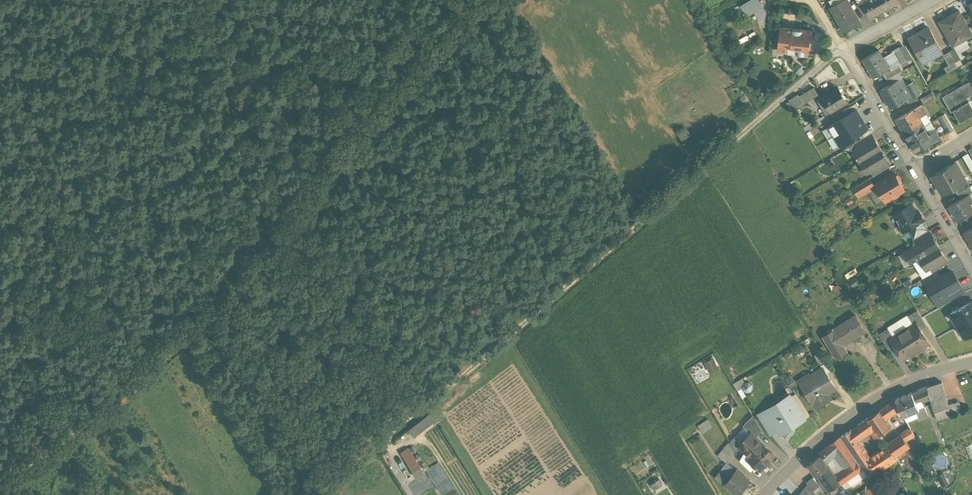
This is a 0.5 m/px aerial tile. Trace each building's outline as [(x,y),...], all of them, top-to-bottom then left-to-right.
[(746,17),(763,8),(758,0),(752,0),(740,6),(746,17)] [(846,0),(832,0),(829,2),(833,7),(830,9),(844,33),(860,24),(846,0)] [(863,4),(871,18),(884,11),(878,0),(870,0),(863,4)] [(884,11),(897,4),(895,0),(878,0),(884,11)] [(959,13),(951,17),(952,19),(940,25),(953,48),(971,37),(971,36),(959,13)] [(942,55),(929,30),(909,41),(922,66),(942,55)] [(811,34),(801,33),(801,32),(800,32),(800,33),(794,32),(794,31),(793,31),(793,32),(781,31),(780,38),(779,39),(780,39),(780,43),(779,43),(779,44),(779,47),(791,48),(798,49),(798,57),(799,55),(803,56),(804,56),(807,56),(808,49),(809,50),(811,34)] [(798,49),(791,48),(787,54),(787,55),(798,57),(798,49)] [(899,49),(891,54),(892,55),(899,68),(899,67),(907,63),(899,49)] [(961,61),(955,50),(949,54),(955,64),(961,61)] [(883,60),(879,53),(863,62),(873,79),(883,73),(888,70),(883,60)] [(955,64),(949,54),(943,57),(949,68),(955,64)] [(899,68),(892,55),(883,60),(888,70),(883,73),(884,75),(895,69),(899,75),(902,73),(899,67),(899,68)] [(895,69),(884,75),(888,81),(899,75),(895,69)] [(899,75),(888,81),(891,87),(896,84),(897,84),(902,81),(899,75)] [(902,81),(897,84),(906,101),(912,98),(906,89),(902,81)] [(897,84),(896,84),(891,87),(881,92),(891,110),(906,101),(897,84)] [(920,98),(912,85),(906,89),(912,98),(914,101),(920,98)] [(967,86),(961,89),(968,100),(971,98),(971,95),(967,86)] [(942,101),(951,116),(953,114),(960,126),(971,118),(971,112),(970,108),(970,107),(966,101),(968,100),(961,89),(942,101)] [(814,90),(799,98),(803,105),(818,96),(814,90)] [(835,91),(820,100),(824,107),(826,105),(831,113),(847,104),(841,95),(839,96),(835,91)] [(935,101),(932,96),(920,103),(923,108),(935,101)] [(844,113),(846,118),(856,112),(859,110),(856,105),(844,113)] [(921,108),(914,112),(919,120),(925,116),(921,108)] [(856,112),(846,118),(828,129),(840,148),(858,137),(868,131),(856,112)] [(914,112),(897,122),(906,139),(924,129),(919,120),(914,112)] [(952,133),(947,124),(942,127),(947,136),(952,133)] [(868,131),(858,137),(861,142),(870,137),(874,134),(871,129),(868,131)] [(924,129),(906,139),(916,156),(933,146),(928,137),(924,129)] [(690,138),(685,131),(677,137),(682,144),(690,138)] [(935,133),(928,137),(933,146),(940,143),(935,133)] [(861,142),(854,146),(858,151),(873,141),(870,137),(861,142)] [(858,151),(853,153),(860,165),(880,152),(874,141),(873,141),(858,151)] [(880,152),(860,165),(866,176),(871,173),(886,164),(887,163),(880,152)] [(971,174),(971,173),(971,165),(968,158),(964,160),(971,174)] [(886,164),(871,173),(874,178),(890,169),(886,164)] [(955,165),(934,177),(939,185),(936,187),(941,196),(952,190),(953,192),(966,185),(955,165)] [(894,176),(875,187),(885,204),(892,200),(895,201),(898,199),(899,196),(904,193),(900,187),(901,186),(897,178),(895,179),(894,176)] [(867,182),(853,191),(857,198),(872,190),(867,182)] [(966,185),(953,192),(956,197),(957,197),(969,190),(966,185)] [(957,197),(960,202),(965,200),(965,201),(971,197),(971,195),(969,190),(957,197)] [(948,209),(949,210),(950,210),(953,215),(952,216),(953,216),(958,225),(971,217),(971,213),(965,201),(965,200),(960,202),(948,209)] [(911,207),(893,218),(903,235),(907,232),(922,224),(923,223),(919,215),(916,216),(911,207)] [(922,224),(907,232),(914,243),(928,234),(922,224)] [(968,226),(971,232),(964,236),(969,246),(971,251),(971,224),(968,226)] [(914,243),(913,244),(916,249),(931,239),(928,234),(914,243)] [(916,249),(912,251),(919,262),(938,251),(931,239),(916,249)] [(912,251),(904,256),(910,267),(919,262),(912,251)] [(938,251),(919,262),(926,273),(929,271),(945,262),(938,251)] [(945,262),(929,271),(932,276),(948,267),(945,262)] [(940,281),(936,274),(921,283),(925,290),(927,289),(940,281)] [(940,281),(927,289),(932,297),(929,298),(938,312),(951,305),(963,298),(960,292),(950,275),(940,281)] [(853,290),(864,284),(860,277),(849,282),(853,290)] [(957,331),(971,323),(971,306),(950,319),(957,331)] [(926,329),(917,314),(907,320),(912,328),(915,326),(920,333),(926,329)] [(855,319),(823,340),(836,362),(846,356),(841,348),(846,345),(846,346),(865,334),(855,319)] [(957,331),(964,344),(971,339),(971,323),(957,331)] [(920,333),(915,326),(912,328),(902,334),(916,355),(928,348),(920,333)] [(888,332),(878,338),(888,353),(894,349),(890,342),(893,340),(888,332)] [(893,340),(890,342),(894,349),(903,363),(916,355),(902,334),(893,340)] [(821,355),(814,359),(820,369),(827,365),(821,355)] [(704,366),(708,376),(718,371),(713,362),(704,366)] [(835,393),(822,371),(809,379),(811,381),(800,388),(797,384),(811,408),(812,407),(815,411),(825,405),(822,401),(835,393)] [(741,383),(733,388),(738,395),(741,393),(745,397),(750,396),(751,393),(750,389),(748,386),(743,387),(741,383)] [(941,387),(927,391),(930,402),(934,416),(949,412),(941,387)] [(927,391),(917,395),(922,406),(930,402),(927,391)] [(917,395),(911,398),(916,408),(922,406),(917,395)] [(911,398),(895,404),(899,413),(902,421),(903,420),(911,417),(918,414),(916,408),(911,398)] [(804,424),(789,400),(780,406),(783,410),(768,419),(766,414),(759,419),(770,437),(776,434),(778,438),(794,428),(794,430),(804,424)] [(895,404),(892,405),(885,410),(891,419),(894,416),(899,413),(895,404)] [(960,406),(950,408),(952,417),(962,415),(960,406)] [(891,419),(885,410),(879,415),(885,423),(891,419)] [(949,412),(934,416),(936,425),(951,420),(949,412)] [(899,413),(894,416),(899,424),(905,422),(903,420),(902,421),(899,413)] [(918,414),(911,417),(915,425),(925,422),(921,413),(918,414)] [(885,423),(879,415),(867,423),(875,434),(878,439),(890,431),(885,423)] [(712,430),(707,423),(697,429),(702,437),(712,430)] [(762,435),(749,423),(743,430),(750,438),(751,437),(755,442),(762,435)] [(867,423),(858,430),(864,441),(870,437),(873,435),(875,434),(867,423)] [(858,430),(851,435),(858,445),(864,441),(858,430)] [(910,433),(903,436),(908,444),(914,440),(910,433)] [(858,445),(851,435),(841,442),(857,464),(866,457),(858,445)] [(881,445),(873,435),(870,437),(878,448),(881,445)] [(755,442),(751,437),(750,438),(740,449),(738,450),(740,451),(750,461),(748,463),(760,474),(774,460),(755,442)] [(901,440),(886,450),(886,451),(894,461),(908,451),(901,440)] [(740,449),(733,442),(729,447),(734,457),(740,451),(738,450),(740,449)] [(840,442),(829,450),(834,457),(841,467),(852,459),(840,442)] [(729,447),(723,453),(717,460),(726,467),(734,457),(729,447)] [(409,449),(401,454),(416,479),(424,474),(409,449)] [(834,457),(829,450),(823,455),(828,461),(834,457)] [(886,451),(870,462),(866,457),(857,464),(856,465),(862,474),(868,482),(878,475),(878,476),(885,472),(885,471),(889,468),(895,464),(893,462),(894,461),(886,451)] [(828,461),(823,455),(820,458),(824,464),(828,461)] [(852,459),(841,467),(845,472),(856,465),(852,459)] [(828,471),(819,460),(807,469),(815,480),(818,478),(828,471)] [(845,472),(834,480),(840,487),(841,489),(862,474),(856,465),(845,472)] [(726,467),(720,475),(729,482),(736,474),(726,467)] [(828,471),(818,478),(830,494),(833,491),(840,487),(834,480),(828,471)] [(735,477),(736,475),(736,474),(729,482),(720,475),(714,482),(731,494),(741,494),(749,485),(742,479),(741,481),(735,477)] [(818,478),(815,480),(812,482),(821,494),(836,494),(833,491),(830,494),(818,478)] [(943,491),(948,489),(945,481),(939,484),(943,491)] [(812,482),(806,487),(807,489),(812,494),(821,494),(812,482)] [(653,493),(662,488),(659,483),(650,488),(653,493)]
